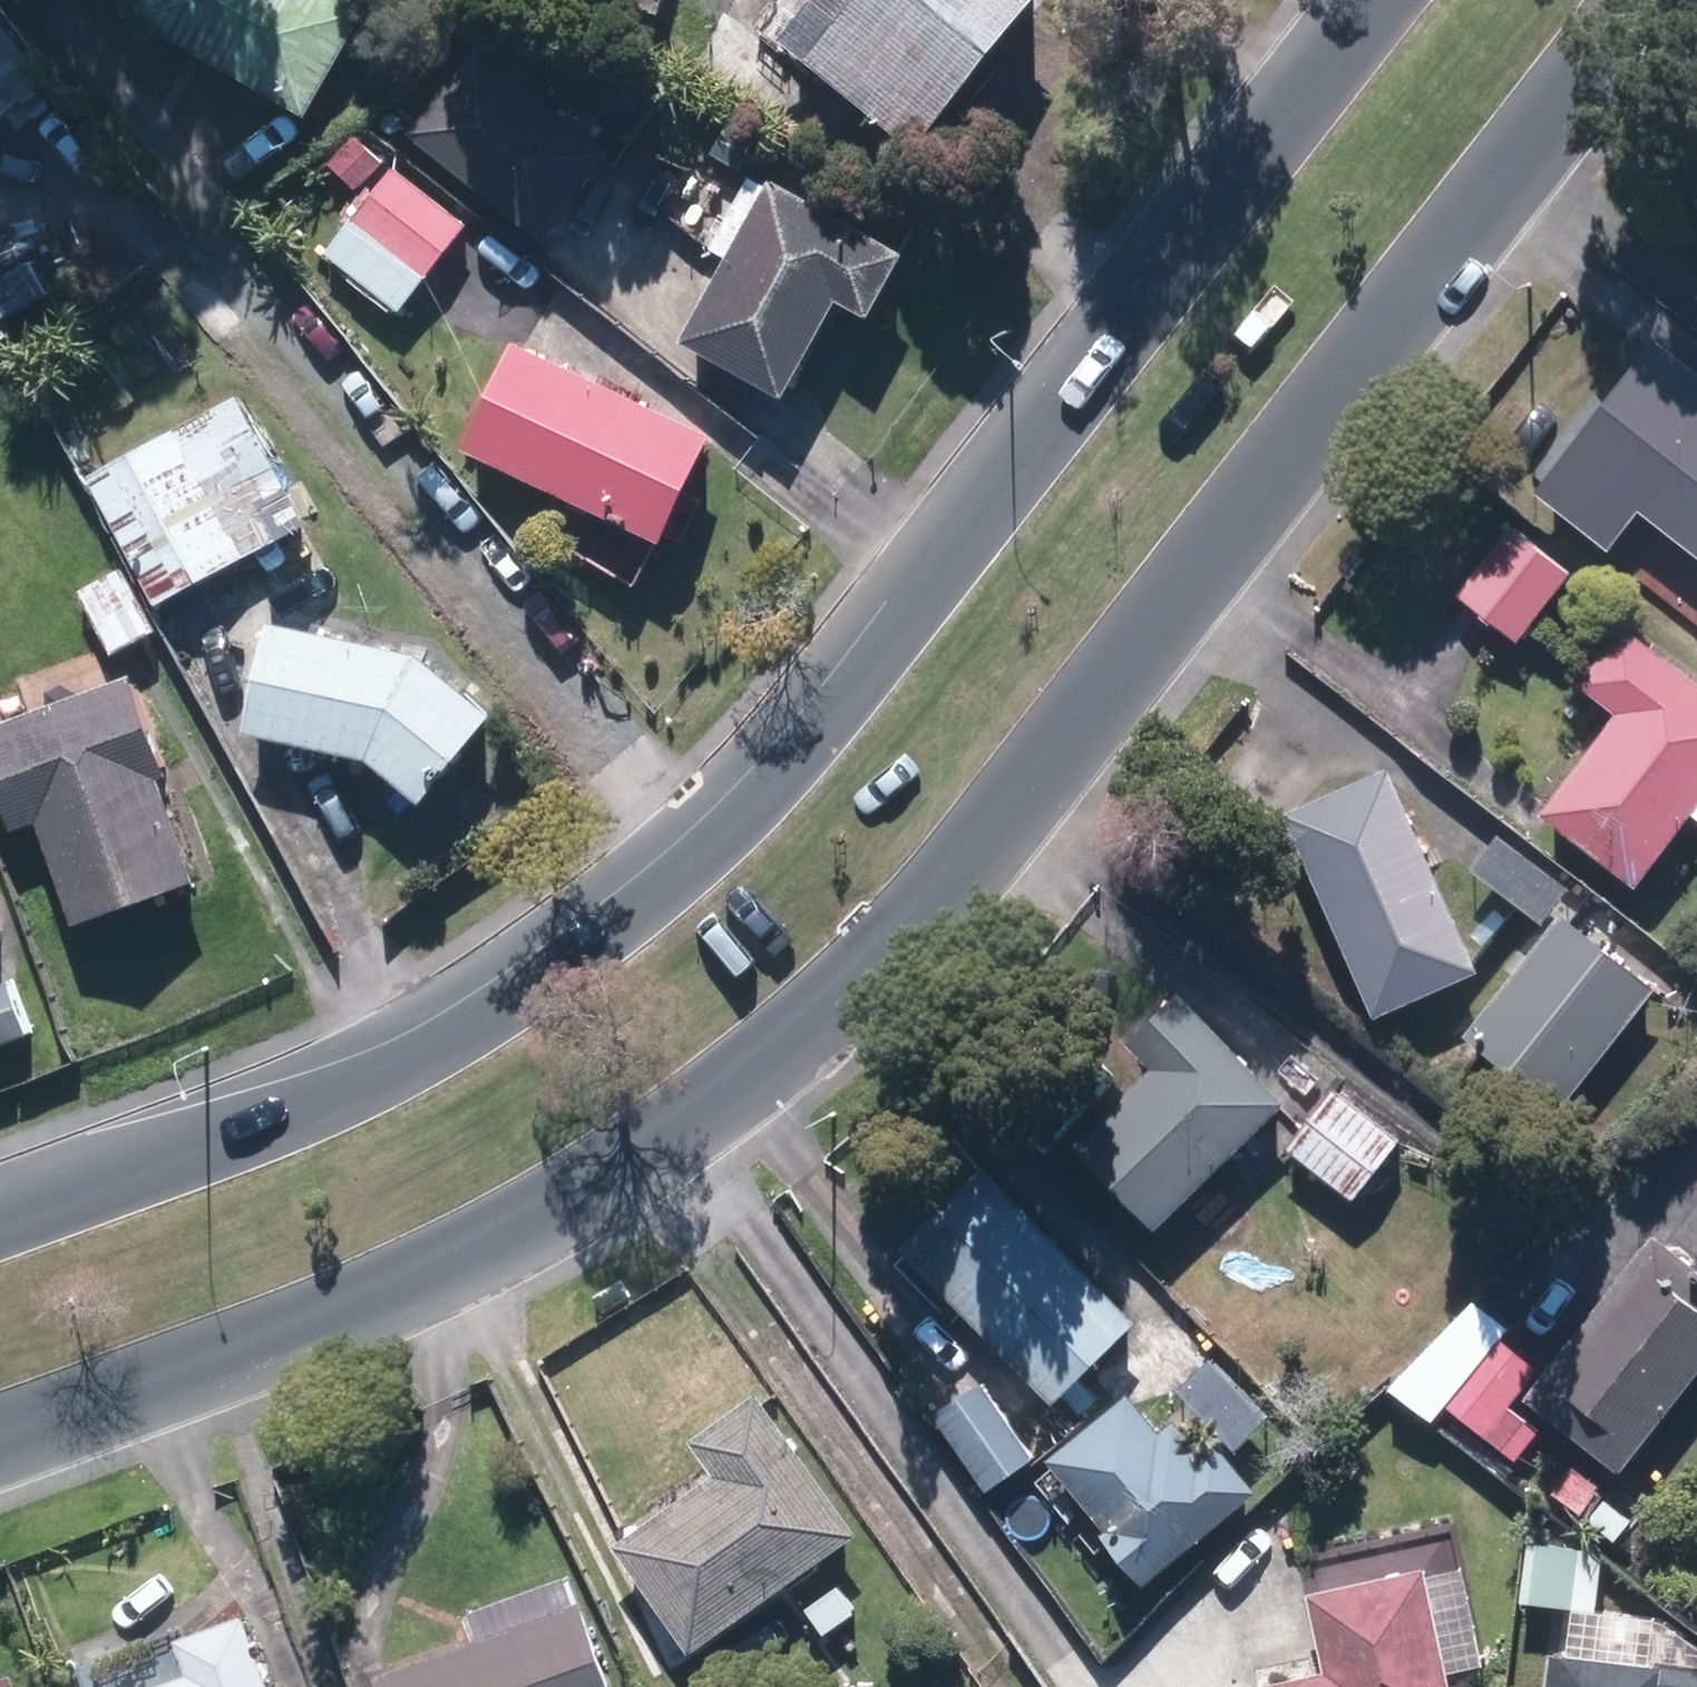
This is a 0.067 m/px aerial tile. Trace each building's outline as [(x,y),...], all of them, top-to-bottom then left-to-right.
[(150,8),(325,112),(387,9),(371,0),(155,0),(150,8)] [(675,0),(606,0),(672,15),(675,0)] [(802,30),(941,140),(1054,0),(826,0),(802,30)] [(490,41),(425,127),(560,230),(626,144),(490,41)] [(481,221),(405,164),(368,213),(443,270),(481,221)] [(892,308),(925,246),(788,173),(702,335),(805,389),(858,290),(892,308)] [(732,427),(530,338),(483,443),(686,533),(732,427)] [(1629,515),(1696,569),(1696,385),(1643,343),(1524,494),(1598,553),(1629,515)] [(104,471),(172,600),(320,523),(253,394),(104,471)] [(1562,576),(1502,530),(1450,597),(1510,643),(1562,576)] [(128,555),(85,579),(126,651),(169,627),(128,555)] [(438,647),(284,616),(262,724),(387,750),(445,795),(514,706),(438,647)] [(1606,720),(1530,817),(1623,888),(1696,794),(1696,694),(1613,629),(1566,689),(1606,720)] [(160,778),(167,776),(130,678),(0,726),(0,799),(12,833),(37,824),(76,927),(199,882),(160,778)] [(1466,973),(1376,771),(1272,817),(1363,1019),(1466,973)] [(1490,838),(1463,873),(1534,926),(1561,891),(1490,838)] [(1647,991),(1552,916),(1456,1037),(1551,1113),(1647,991)] [(11,932),(0,922),(0,944),(11,932)] [(0,985),(0,1041),(42,1025),(24,976),(0,985)] [(1115,1047),(1140,1073),(1062,1150),(1143,1233),(1275,1105),(1167,996),(1115,1047)] [(1390,1144),(1322,1093),(1276,1153),(1343,1205),(1390,1144)] [(1124,1326),(973,1171),(891,1251),(1042,1405),(1124,1326)] [(1696,1360),(1696,1275),(1694,1279),(1640,1239),(1514,1402),(1609,1475),(1696,1360)] [(1534,1432),(1502,1407),(1529,1374),(1492,1344),(1440,1408),(1509,1464),(1534,1432)] [(1203,1362),(1171,1393),(1228,1452),(1260,1421),(1203,1362)] [(1026,1459),(973,1386),(926,1419),(980,1492),(1026,1459)] [(747,1397),(680,1443),(704,1477),(603,1548),(679,1656),(847,1539),(747,1397)] [(1247,1495),(1204,1444),(1191,1455),(1165,1423),(1150,1435),(1119,1398),(1040,1463),(1098,1532),(1091,1538),(1134,1589),(1247,1495)] [(1412,1572),(1299,1597),(1317,1675),(1262,1686),(1438,1686),(1412,1572)] [(360,1686),(600,1686),(570,1605),(358,1682),(360,1686)] [(146,1686),(291,1686),(263,1607),(193,1632),(205,1666),(146,1686)] [(1696,1671),(1531,1656),(1528,1686),(1695,1686),(1696,1671)]
